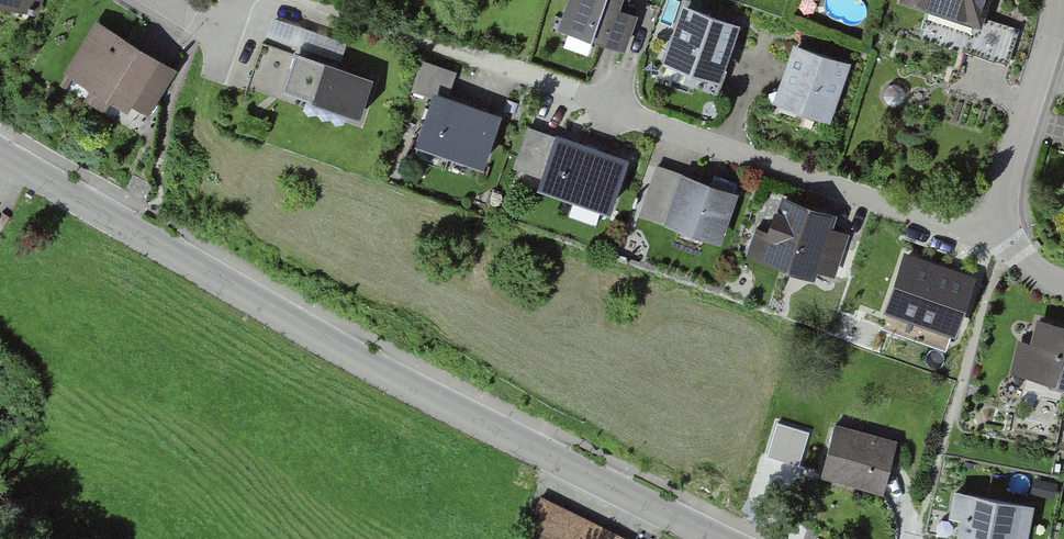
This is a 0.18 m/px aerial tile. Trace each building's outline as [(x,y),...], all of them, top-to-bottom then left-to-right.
[(38,13),(42,0),(0,0),(0,3),(38,13)] [(558,23),(605,40),(616,43),(625,47),(638,12),(628,9),(619,6),(621,0),(566,0),(558,23)] [(898,0),(919,7),(958,19),(982,27),(990,0),(899,0),(898,0)] [(741,24),(682,5),(662,65),(721,85),(741,24)] [(269,38),(346,54),(350,36),(272,21),(269,38)] [(176,70),(94,23),(65,72),(129,110),(131,106),(149,116),(176,70)] [(850,61),(792,43),(772,106),(830,124),(850,61)] [(372,80),(294,51),(281,87),(359,116),(372,80)] [(453,72),(421,62),(411,91),(434,98),(420,143),(486,164),(502,115),(445,97),(453,72)] [(553,137),(529,128),(515,167),(542,177),(539,186),(610,212),(630,158),(555,131),(553,137)] [(738,193),(656,165),(639,215),(721,243),(738,193)] [(769,229),(758,226),(748,257),(812,277),(815,269),(834,274),(847,233),(831,228),(836,213),(780,195),(769,229)] [(937,268),(919,318),(955,331),(973,281),(937,268)] [(1017,338),(1009,370),(1063,383),(1063,322),(1034,315),(1028,340),(1017,338)] [(898,439),(835,424),(822,477),(886,492),(898,439)] [(955,490),(950,517),(961,519),(958,538),(1029,538),(1035,504),(955,490)] [(544,501),(528,535),(537,538),(629,538),(544,501)]
